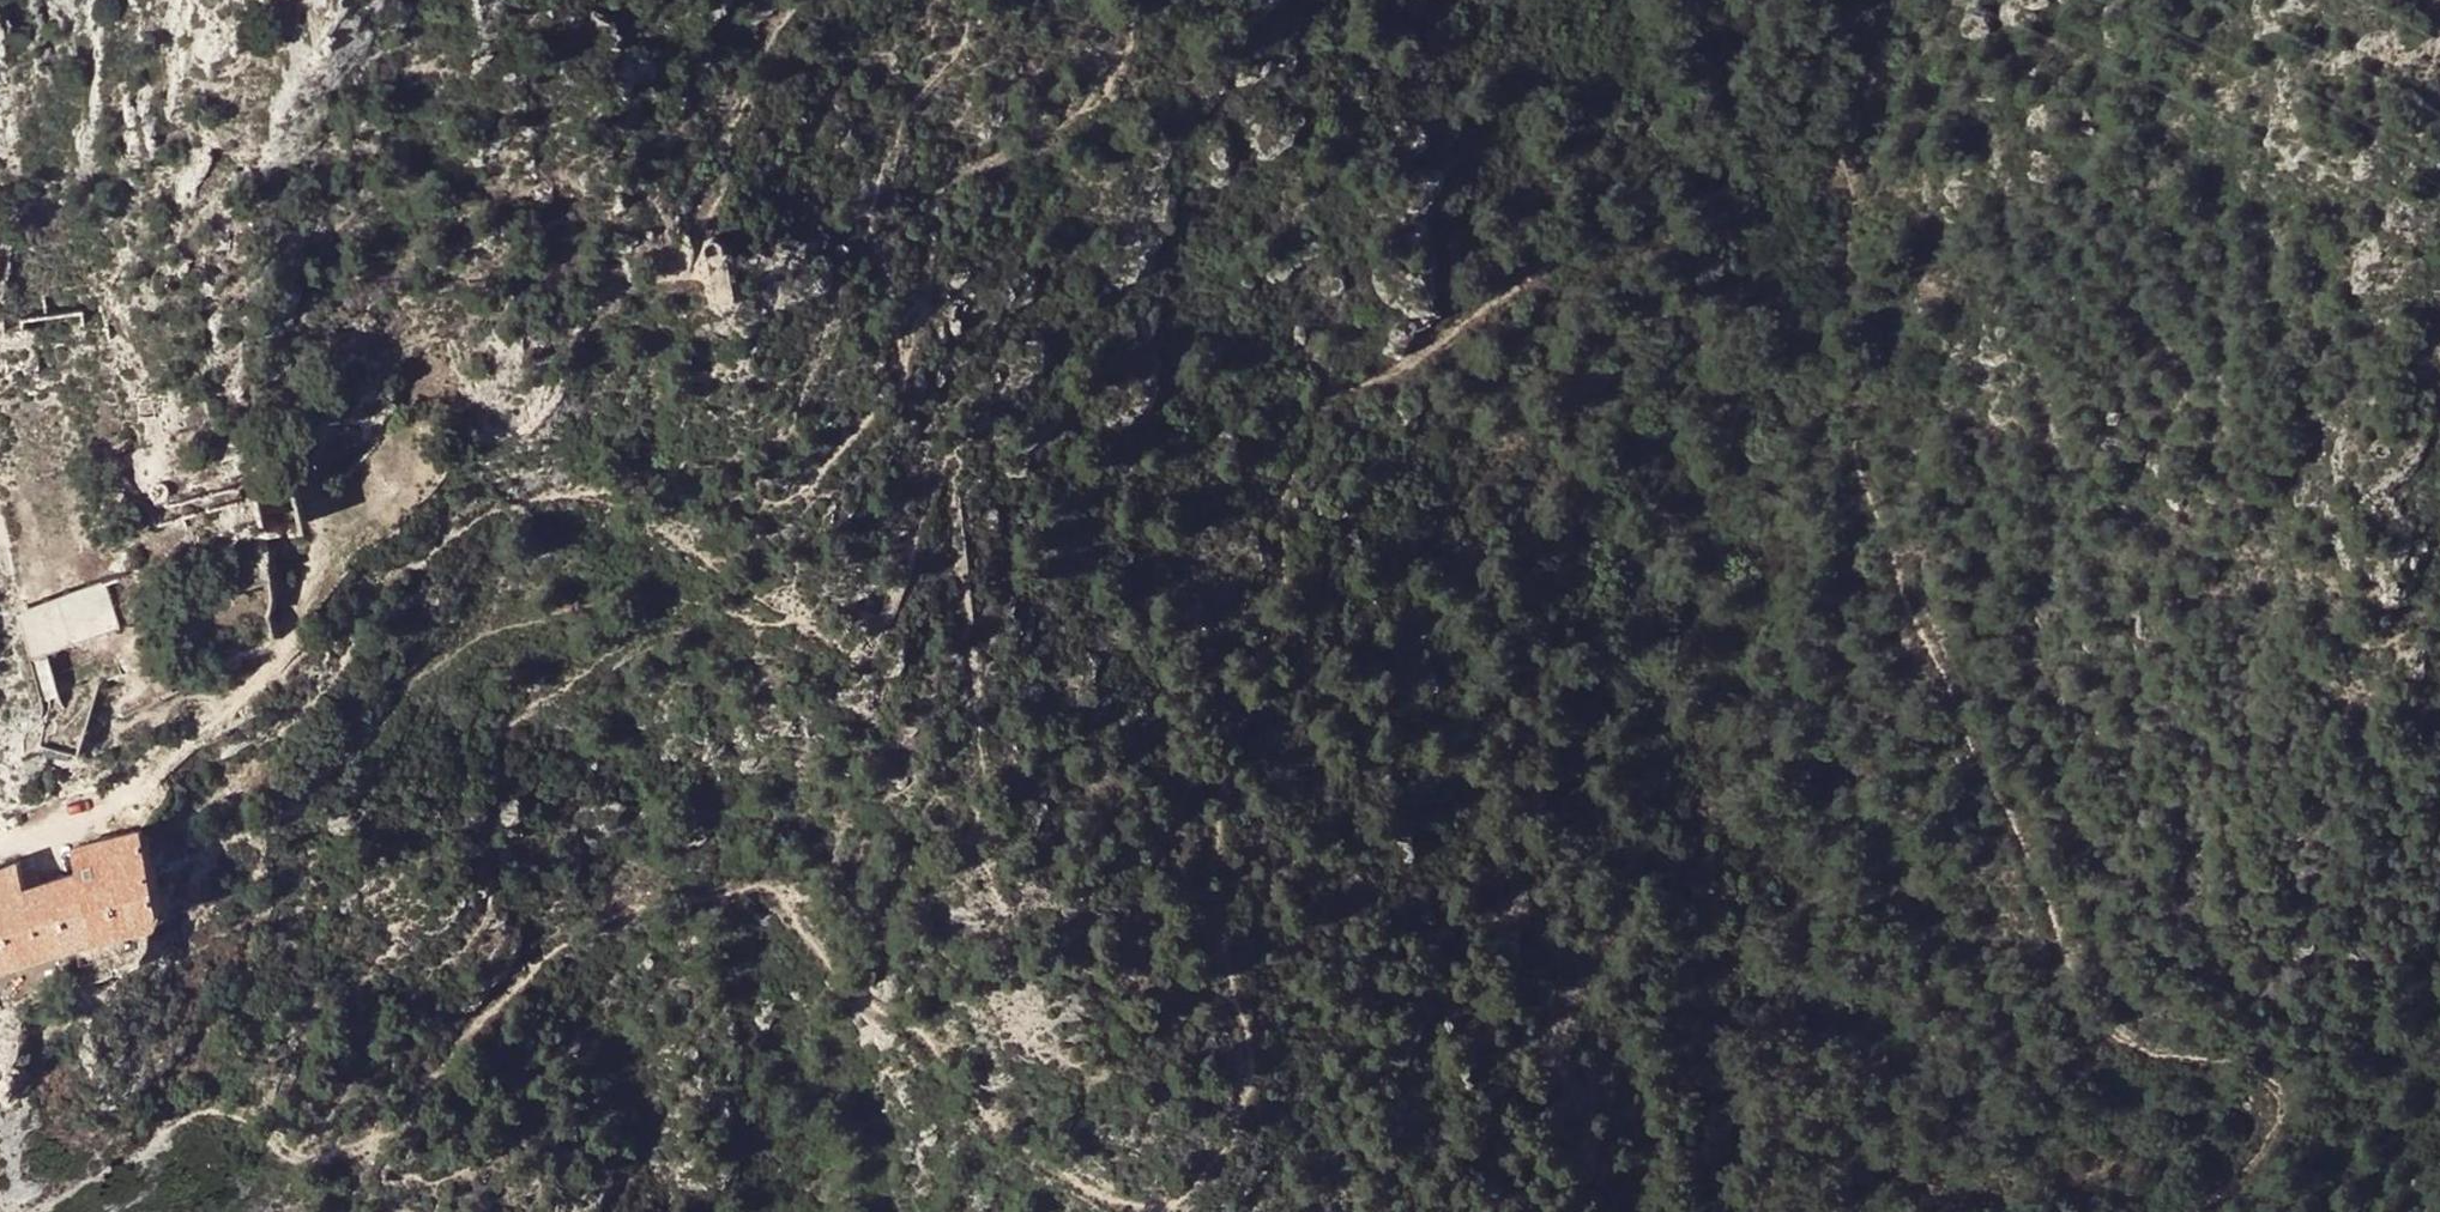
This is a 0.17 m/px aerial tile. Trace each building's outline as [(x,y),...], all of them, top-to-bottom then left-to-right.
[(242,484),(159,508),(163,527),(234,515),(256,506),(261,538),(305,529),(297,483),(256,493),(242,484)] [(38,704),(59,698),(49,655),(119,627),(105,581),(15,616),(38,704)] [(26,892),(20,869),(0,875),(0,976),(166,933),(140,833),(71,851),(78,878),(26,892)]
